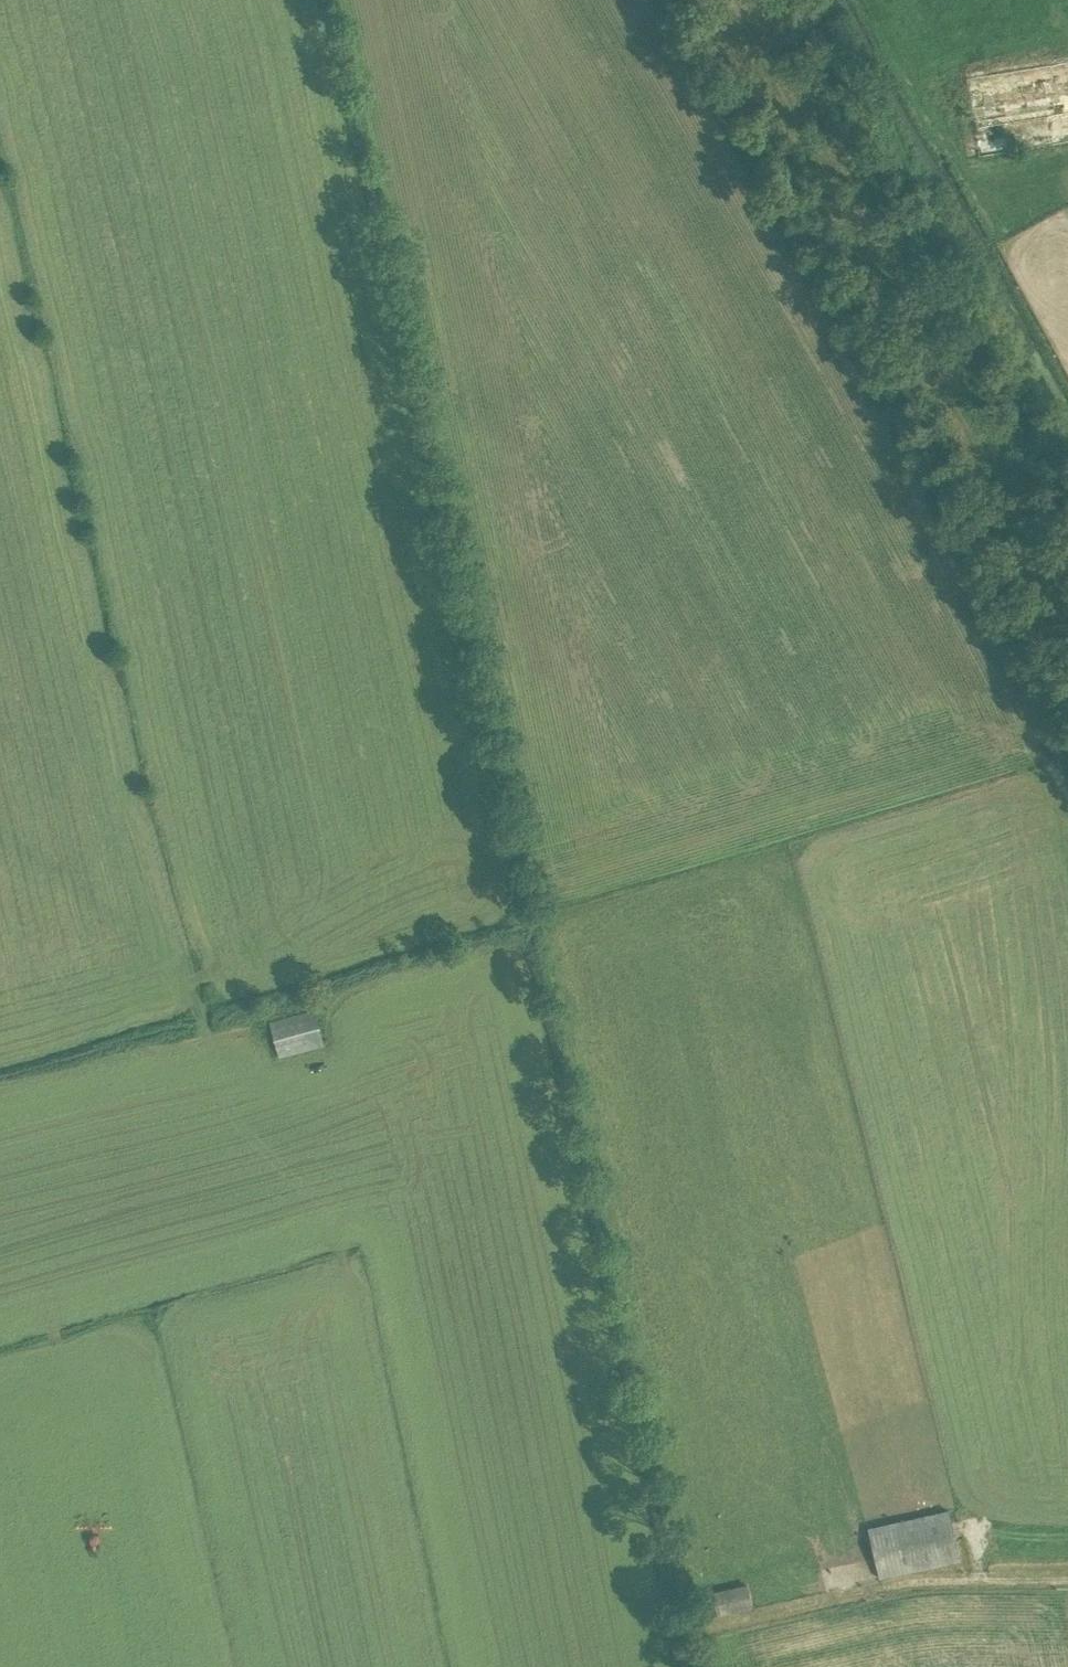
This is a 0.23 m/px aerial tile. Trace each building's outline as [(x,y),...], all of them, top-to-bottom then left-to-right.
[(279,1058),(324,1047),(314,1008),(269,1021),(279,1058)] [(948,1510),(867,1528),(878,1578),(960,1560),(948,1510)] [(711,1592),(717,1615),(753,1608),(747,1583),(711,1592)]
